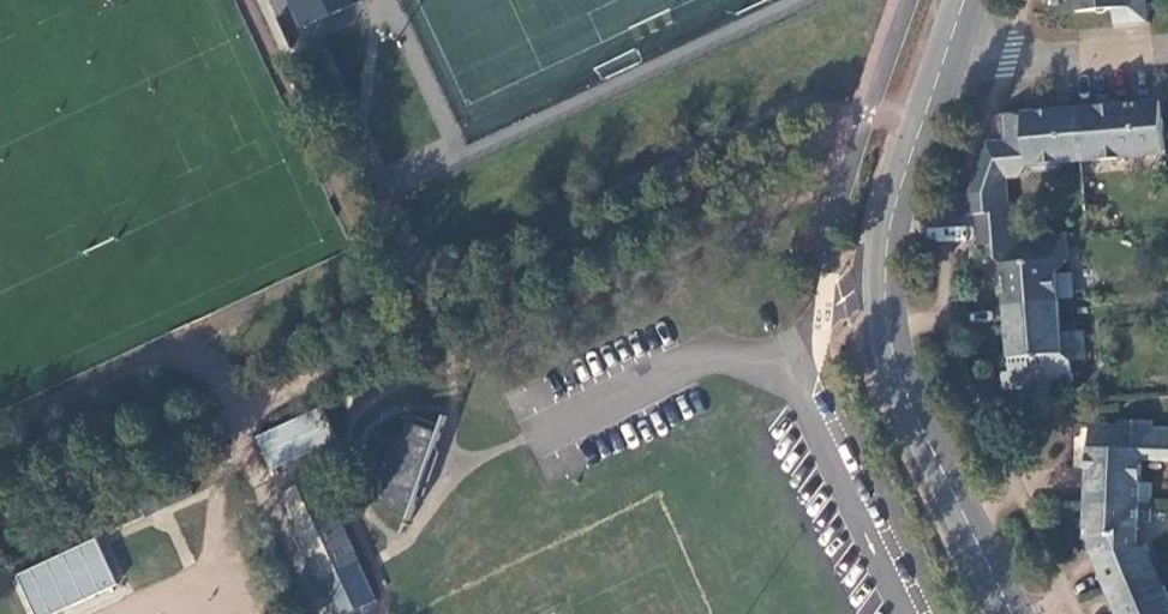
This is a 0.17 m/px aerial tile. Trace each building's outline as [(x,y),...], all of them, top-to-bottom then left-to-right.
[(353,6),(351,0),(267,0),(281,34),(353,6)] [(1074,11),(1109,8),(1110,27),(1147,24),(1145,0),(1073,0),(1074,11)] [(1157,100),(1074,107),(1080,160),(1162,153),(1161,133),(1157,100)] [(1080,160),(1074,107),(998,116),(1000,141),(986,143),(960,219),(973,217),(1009,214),(1013,214),(1012,203),(1010,204),(1007,181),(1024,179),(1027,173),(1055,170),(1058,163),(1080,160)] [(1009,214),(973,217),(975,252),(993,251),(1012,263),(1012,269),(999,278),(1003,306),(1057,301),(1054,272),(1069,261),(1066,236),(1011,240),(1009,214)] [(1057,301),(1003,306),(1009,362),(1004,363),(1002,369),(1005,391),(1073,384),(1071,361),(1086,359),(1084,332),(1060,333),(1057,301)] [(324,405),(257,436),(272,468),(340,437),(324,405)] [(443,431),(411,420),(405,438),(398,435),(376,496),(414,512),(418,499),(425,494),(440,450),(438,445),(443,431)] [(1147,504),(1148,484),(1141,483),(1141,461),(1167,461),(1167,430),(1151,429),(1151,420),(1115,420),(1115,424),(1098,425),(1096,448),(1086,449),(1083,502),(1147,504)] [(323,578),(361,561),(321,475),(319,477),(317,473),(306,477),(307,481),(284,493),(323,578)] [(1146,522),(1147,504),(1083,502),(1082,526),(1089,527),(1088,548),(1092,564),(1088,567),(1100,594),(1153,570),(1142,544),(1133,547),(1135,522),(1146,522)] [(13,572),(31,613),(50,613),(117,586),(96,537),(13,572)] [(1153,570),(1100,594),(1109,613),(1167,613),(1167,604),(1153,570)]
